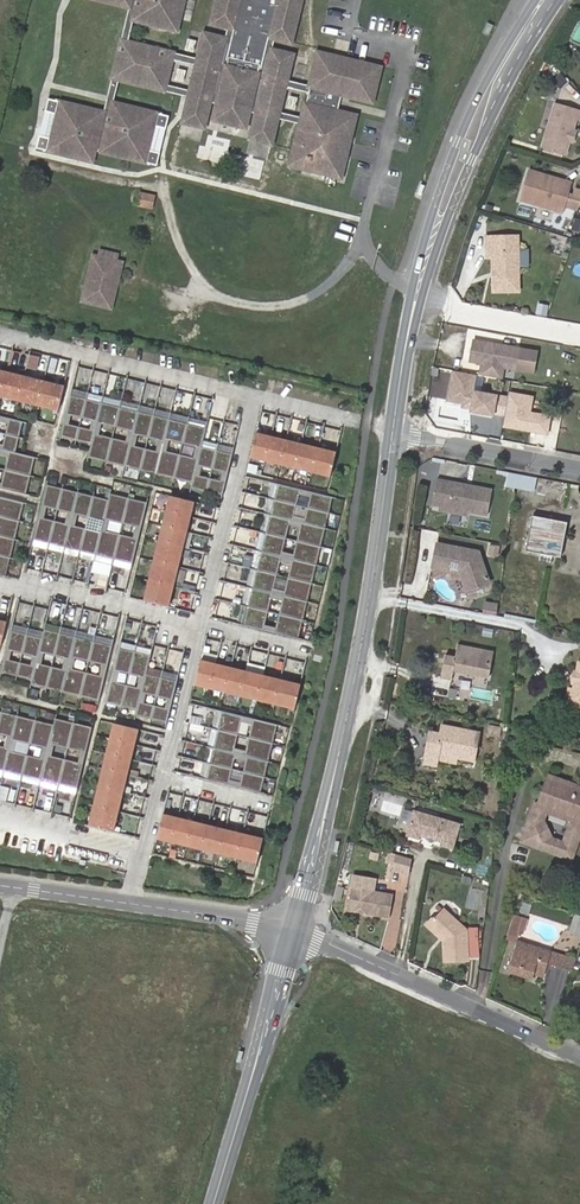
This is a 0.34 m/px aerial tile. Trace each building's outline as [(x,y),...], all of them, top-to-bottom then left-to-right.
[(150,128),(153,129),(156,117),(113,107),(120,77),(165,87),(171,63),(196,68),(190,93),(195,94),(193,101),(189,100),(183,125),(205,130),(211,104),(258,114),(252,140),(274,145),(279,121),(275,120),(277,113),(281,114),(287,89),(311,95),(295,167),(342,178),(356,118),(339,114),(343,96),(372,103),(380,70),(348,63),(347,67),(332,64),(333,60),(320,57),(313,89),(288,84),(294,58),(272,53),(275,40),(292,44),(301,0),(217,0),(211,25),(228,28),(225,41),(203,36),(197,62),(127,46),(132,23),(175,33),(178,20),(174,20),(179,0),(87,0),(129,9),(122,38),(111,89),(104,118),(61,108),(58,120),(62,121),(56,147),(52,146),(49,158),(93,168),(95,156),(145,167),(147,155),(144,154),(150,128)] [(558,73),(551,81),(560,88),(566,81),(558,73)] [(557,101),(543,145),(566,153),(577,117),(579,118),(579,108),(557,101)] [(241,169),(261,173),(264,160),(244,156),(241,169)] [(549,175),(529,170),(521,200),(565,211),(566,206),(570,192),(573,182),(563,179),(563,181),(549,178),(549,175)] [(579,205),(579,188),(575,187),(573,193),(570,192),(566,206),(578,209),(579,205)] [(151,209),(155,194),(138,190),(135,205),(151,209)] [(488,236),(489,244),(503,244),(503,236),(488,236)] [(493,254),(494,270),(499,269),(499,273),(494,280),(494,290),(519,289),(519,266),(518,249),(518,236),(503,236),(503,244),(489,244),(489,254),(493,254)] [(529,265),(529,248),(518,249),(519,266),(529,265)] [(108,288),(111,272),(116,273),(118,264),(93,258),(84,300),(108,306),(112,289),(108,288)] [(546,316),(548,303),(536,302),(534,314),(546,316)] [(522,349),(475,341),(471,362),(484,364),(506,368),(518,371),(522,349)] [(9,351),(0,348),(0,358),(6,360),(9,351)] [(538,352),(522,349),(518,371),(534,374),(538,352)] [(36,367),(39,356),(30,354),(28,365),(36,367)] [(503,380),(506,368),(484,364),(482,376),(503,380)] [(495,396),(471,391),(474,375),(452,371),(447,400),(463,403),(463,401),(472,402),(470,411),(491,415),(495,396)] [(18,400),(24,376),(7,372),(1,396),(18,400)] [(38,405),(44,381),(24,376),(18,400),(38,405)] [(58,410),(64,386),(44,381),(38,405),(58,410)] [(76,439),(86,399),(70,395),(61,435),(76,439)] [(91,443),(101,403),(86,399),(76,439),(91,443)] [(107,461),(120,407),(101,403),(91,443),(88,456),(107,461)] [(125,465),(138,412),(120,407),(107,461),(125,465)] [(141,469),(154,415),(138,412),(125,465),(141,469)] [(156,473),(169,419),(154,415),(141,469),(156,473)] [(23,421),(0,416),(0,432),(19,437),(23,421)] [(174,477),(187,424),(169,419),(156,473),(174,477)] [(201,446),(206,428),(187,424),(174,477),(193,482),(201,446)] [(19,437),(0,432),(0,449),(15,452),(19,437)] [(265,461),(271,436),(256,433),(250,457),(265,461)] [(280,464),(286,440),(271,436),(265,461),(280,464)] [(295,468),(301,444),(286,440),(280,464),(295,468)] [(312,472),(318,448),(301,444),(295,468),(312,472)] [(207,491),(217,450),(201,446),(193,482),(191,487),(207,491)] [(330,476),(336,452),(318,448),(312,472),(330,476)] [(34,457),(15,452),(0,449),(0,468),(29,475),(34,457)] [(223,494),(232,454),(217,450),(207,491),(223,494)] [(29,475),(0,468),(0,488),(25,494),(29,475)] [(520,474),(511,473),(510,485),(518,487),(520,474)] [(538,491),(541,478),(520,474),(518,487),(538,491)] [(442,506),(447,481),(439,480),(434,505),(442,506)] [(495,490),(447,481),(442,506),(452,508),(490,515),(495,490)] [(328,513),(332,497),(278,484),(274,499),(328,513)] [(47,485),(33,539),(49,543),(62,489),(47,485)] [(65,547),(78,493),(62,489),(49,543),(65,547)] [(80,550),(93,496),(78,493),(65,547),(80,550)] [(114,558),(128,498),(110,494),(109,500),(95,554),(114,558)] [(190,517),(194,501),(170,495),(166,511),(190,517)] [(23,502),(0,496),(0,516),(18,521),(23,502)] [(95,554),(109,500),(93,496),(80,550),(95,554)] [(132,563),(147,503),(128,498),(114,558),(132,563)] [(324,528),(328,513),(274,499),(271,515),(324,528)] [(186,532),(190,517),(166,511),(162,526),(186,532)] [(320,546),(324,528),(271,515),(266,533),(320,546)] [(18,521),(0,516),(0,536),(14,539),(18,521)] [(572,523),(537,516),(530,549),(565,557),(572,523)] [(183,547),(186,532),(162,526),(158,541),(183,547)] [(316,565),(320,546),(266,533),(262,551),(316,565)] [(14,539),(0,536),(0,555),(9,557),(14,539)] [(178,566),(183,547),(158,541),(154,561),(178,566)] [(441,543),(436,567),(464,572),(470,590),(493,582),(482,552),(441,543)] [(311,583),(316,565),(262,551),(257,570),(311,583)] [(9,557),(0,555),(0,575),(5,576),(9,557)] [(173,586),(178,566),(154,561),(149,580),(173,586)] [(307,601),(311,583),(257,570),(253,588),(307,601)] [(168,606),(173,586),(149,580),(144,601),(168,606)] [(302,620),(307,601),(253,588),(248,606),(302,620)] [(501,615),(502,604),(490,602),(489,613),(501,615)] [(68,613),(79,617),(81,609),(71,605),(68,613)] [(298,638),(302,620),(248,606),(244,625),(298,638)] [(154,635),(156,626),(145,624),(144,633),(154,635)] [(46,688),(60,633),(44,629),(42,638),(41,643),(32,680),(31,684),(46,688)] [(17,676),(27,634),(11,631),(1,672),(17,676)] [(62,691),(75,637),(60,633),(46,688),(62,691)] [(41,643),(42,638),(27,634),(17,676),(32,680),(41,643)] [(80,696),(93,641),(75,637),(62,691),(80,696)] [(99,700),(112,646),(93,641),(80,696),(99,700)] [(475,672),(474,676),(491,679),(497,652),(462,644),(459,658),(447,656),(443,678),(454,680),(456,672),(470,675),(470,671),(475,672)] [(122,706),(135,652),(119,648),(106,702),(122,706)] [(146,674),(150,655),(135,652),(122,706),(137,710),(146,674)] [(210,688),(216,664),(200,660),(195,684),(210,688)] [(576,660),(567,705),(579,707),(579,661),(576,660)] [(225,692),(231,667),(216,664),(210,688),(225,692)] [(230,693),(236,668),(231,667),(225,692),(230,693)] [(240,695),(246,671),(236,668),(230,693),(240,695)] [(257,699),(263,675),(246,671),(240,695),(257,699)] [(151,719),(161,677),(146,674),(137,710),(136,715),(151,719)] [(274,704),(280,679),(263,675),(257,699),(274,704)] [(167,723),(177,681),(161,677),(151,719),(167,723)] [(294,708),(300,684),(280,679),(274,704),(294,708)] [(37,719),(51,724),(54,714),(40,709),(37,719)] [(272,743),(277,724),(223,711),(218,729),(272,743)] [(17,716),(2,712),(0,719),(0,769),(4,770),(17,716)] [(22,774),(35,721),(17,716),(4,770),(22,774)] [(59,783),(74,723),(55,719),(54,725),(41,779),(59,783)] [(41,779),(54,725),(35,721),(22,774),(41,779)] [(77,788),(92,728),(74,723),(59,783),(77,788)] [(134,744),(138,729),(114,723),(110,738),(134,744)] [(481,732),(445,726),(443,738),(432,736),(427,762),(438,764),(439,760),(441,752),(459,756),(476,759),(481,732)] [(268,761),(272,743),(218,729),(214,748),(268,761)] [(131,759),(134,744),(110,738),(107,753),(131,759)] [(264,776),(268,761),(214,748),(210,763),(264,776)] [(441,752),(439,760),(458,763),(459,756),(441,752)] [(127,774),(131,759),(107,753),(103,768),(127,774)] [(260,792),(264,776),(210,763),(206,779),(260,792)] [(123,791),(127,774),(103,768),(99,785),(123,791)] [(550,781),(545,796),(549,797),(551,796),(555,792),(553,789),(559,784),(550,781)] [(568,787),(565,789),(561,784),(559,784),(553,789),(555,792),(551,796),(549,797),(545,796),(541,808),(549,811),(567,817),(572,813),(577,820),(579,819),(579,791),(568,787)] [(118,811),(123,791),(99,785),(94,805),(118,811)] [(113,831),(118,811),(94,805),(89,825),(113,831)] [(537,807),(524,845),(574,862),(579,844),(579,821),(577,820),(576,820),(573,824),(566,844),(554,840),(545,823),(549,811),(541,808),(537,807)] [(464,825),(417,811),(410,836),(422,840),(422,837),(428,839),(428,840),(437,843),(437,842),(444,844),(443,846),(457,850),(464,825)] [(172,842),(178,818),(163,814),(157,838),(172,842)] [(187,845),(193,821),(178,818),(172,842),(187,845)] [(187,845),(202,849),(208,825),(193,821),(187,845)] [(219,853),(225,829),(208,825),(202,849),(219,853)] [(237,858),(243,833),(225,829),(219,853),(237,858)] [(257,862),(263,838),(243,833),(237,858),(257,862)] [(412,874),(415,859),(399,854),(395,869),(412,874)] [(350,911),(391,916),(393,896),(375,893),(377,878),(355,875),(350,911)] [(446,941),(443,943),(444,944),(445,963),(468,963),(467,935),(446,912),(434,922),(432,920),(426,926),(437,936),(441,937),(446,941)] [(573,915),(568,935),(579,938),(579,917),(573,915)] [(508,943),(519,946),(520,943),(521,943),(529,920),(516,916),(508,943)] [(479,946),(479,930),(470,930),(470,947),(479,946)] [(542,963),(551,966),(554,954),(521,943),(520,943),(519,946),(511,973),(536,981),(538,975),(542,963)] [(480,961),(479,946),(470,947),(471,961),(480,961)] [(573,973),(576,961),(554,954),(551,966),(573,973)] [(547,978),(551,966),(542,963),(538,975),(547,978)]
